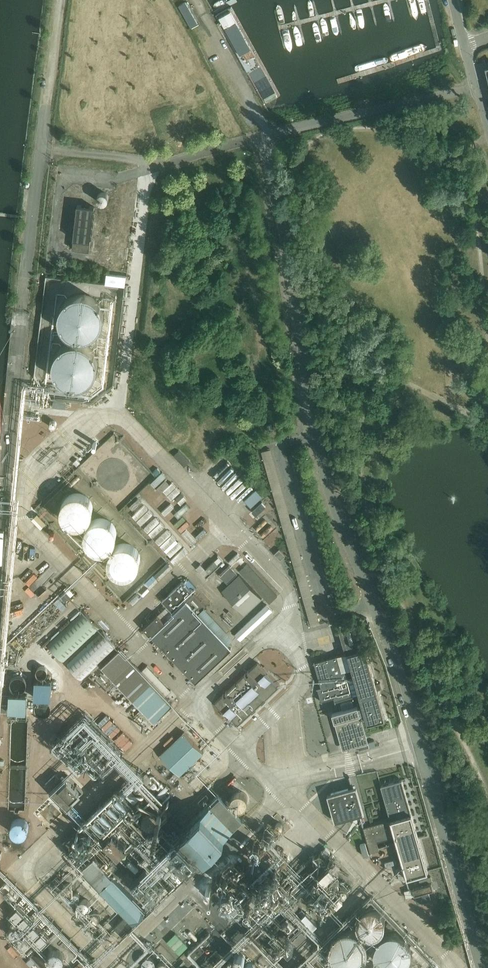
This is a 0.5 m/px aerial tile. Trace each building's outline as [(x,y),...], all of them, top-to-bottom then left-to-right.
[(186,2),(179,6),(191,27),(198,23),(186,2)] [(73,238),(71,250),(77,250),(77,249),(90,251),(91,238),(93,237),(93,233),(92,233),(92,230),(93,229),(94,226),(93,225),(93,223),(94,222),(95,218),(94,217),(94,215),(95,214),(95,211),(95,209),(95,206),(78,204),(77,207),(76,209),(76,212),(77,213),(76,215),(75,216),(75,219),(76,220),(75,222),(74,223),(74,227),(75,227),(75,230),(73,231),(73,234),(74,235),(74,238),(73,238)] [(80,403),(112,393),(116,331),(114,323),(116,280),(66,278),(52,282),(51,312),(52,312),(50,338),(38,337),(36,361),(44,361),(38,363),(38,366),(39,372),(35,372),(35,382),(34,382),(36,391),(27,391),(24,391),(23,416),(25,415),(37,416),(43,414),(44,415),(45,390),(50,407),(68,408),(68,402),(80,403)] [(271,449),(261,451),(311,626),(320,623),(271,449)] [(179,451),(174,456),(184,467),(189,461),(179,451)] [(164,491),(172,481),(166,476),(158,485),(164,491)] [(256,489),(244,500),(251,507),(263,496),(256,489)] [(89,498),(78,492),(66,496),(61,506),(64,518),(75,524),(87,520),(93,510),(89,498)] [(153,504),(168,513),(174,504),(159,495),(153,504)] [(150,520),(154,516),(143,503),(131,514),(143,527),(150,520)] [(38,514),(32,519),(41,528),(47,523),(38,514)] [(174,523),(182,530),(189,523),(182,515),(174,523)] [(113,523),(102,517),(91,521),(85,532),(88,544),(99,550),(111,546),(117,535),(113,523)] [(168,531),(158,538),(171,555),(183,547),(178,540),(176,542),(168,531)] [(230,539),(217,552),(224,559),(237,546),(230,539)] [(137,548),(126,542),(114,546),(108,557),(112,569),(123,574),(135,571),(141,560),(137,548)] [(244,546),(241,549),(249,558),(253,554),(244,546)] [(280,549),(275,553),(281,560),(286,555),(280,549)] [(215,561),(206,569),(210,573),(219,565),(215,561)] [(248,563),(239,571),(270,603),(278,596),(248,563)] [(229,565),(219,574),(228,583),(238,574),(229,565)] [(157,571),(124,599),(130,605),(163,578),(157,571)] [(29,585),(37,580),(35,575),(26,580),(29,585)] [(239,575),(222,591),(245,615),(262,599),(239,575)] [(66,591),(61,595),(66,601),(71,596),(66,591)] [(178,593),(170,601),(176,607),(184,599),(178,593)] [(187,601),(227,644),(234,638),(205,608),(206,607),(194,594),(187,601)] [(59,598),(54,602),(63,611),(67,607),(59,598)] [(165,622),(151,635),(196,682),(232,649),(227,644),(187,601),(165,622)] [(267,604),(235,634),(241,640),(273,610),(267,604)] [(84,610),(47,645),(64,662),(101,628),(84,610)] [(151,635),(165,622),(158,614),(143,628),(151,636),(151,635)] [(103,631),(67,665),(82,680),(119,646),(103,631)] [(330,643),(320,647),(322,654),(333,650),(330,643)] [(314,662),(314,663),(315,662),(320,680),(319,680),(319,681),(320,681),(322,686),(317,687),(317,688),(318,688),(321,699),(320,700),(321,701),(322,700),(322,701),(323,701),(322,700),(334,697),(336,702),(337,701),(336,700),(353,695),(354,697),(354,696),(347,670),(352,668),(362,703),(333,712),(343,749),(369,742),(361,713),(365,712),(367,722),(385,717),(377,689),(382,688),(381,682),(376,683),(366,647),(346,653),(316,661),(315,660),(314,660),(314,662)] [(121,649),(102,666),(154,721),(172,705),(121,649)] [(223,695),(215,703),(223,712),(224,711),(238,725),(251,712),(252,714),(257,710),(256,708),(261,703),(262,704),(266,701),(265,699),(278,687),(265,672),(266,671),(258,663),(248,671),(250,673),(248,675),(246,673),(245,674),(246,675),(237,682),(238,684),(237,685),(236,683),(226,692),(227,694),(226,696),(224,694),(223,695)] [(148,666),(142,670),(166,696),(171,691),(148,666)] [(36,674),(35,697),(51,698),(52,675),(36,674)] [(9,710),(27,710),(28,689),(10,688),(9,710)] [(160,752),(180,773),(205,749),(184,728),(160,752)] [(391,819),(364,826),(371,851),(380,849),(378,841),(396,836),(404,865),(407,877),(428,871),(402,779),(381,784),(391,819)] [(250,796),(246,781),(230,786),(234,800),(250,796)] [(357,786),(328,794),(335,821),(365,813),(357,786)] [(11,835),(26,836),(27,812),(13,811),(11,835)] [(366,841),(360,843),(364,855),(369,854),(366,841)] [(222,862),(217,866),(222,872),(227,868),(222,862)] [(330,862),(321,872),(327,877),(336,868),(330,862)] [(404,865),(396,867),(399,879),(407,877),(404,865)] [(7,891),(11,889),(6,878),(2,880),(7,891)] [(432,882),(413,888),(415,894),(433,889),(432,882)] [(76,898),(83,906),(92,898),(85,890),(76,898)] [(385,900),(362,896),(357,924),(380,928),(385,900)] [(362,923),(337,916),(324,958),(333,961),(333,963),(350,967),(360,967),(371,933),(360,929),(362,923)] [(415,934),(403,925),(385,921),(380,929),(371,964),(368,967),(404,967),(405,965),(409,960),(415,934)] [(57,940),(46,947),(55,962),(67,955),(57,940)] [(239,967),(257,967),(255,950),(246,952),(244,943),(236,944),(239,967)] [(169,967),(171,955),(158,953),(158,955),(150,954),(147,967),(176,967),(169,967)]
